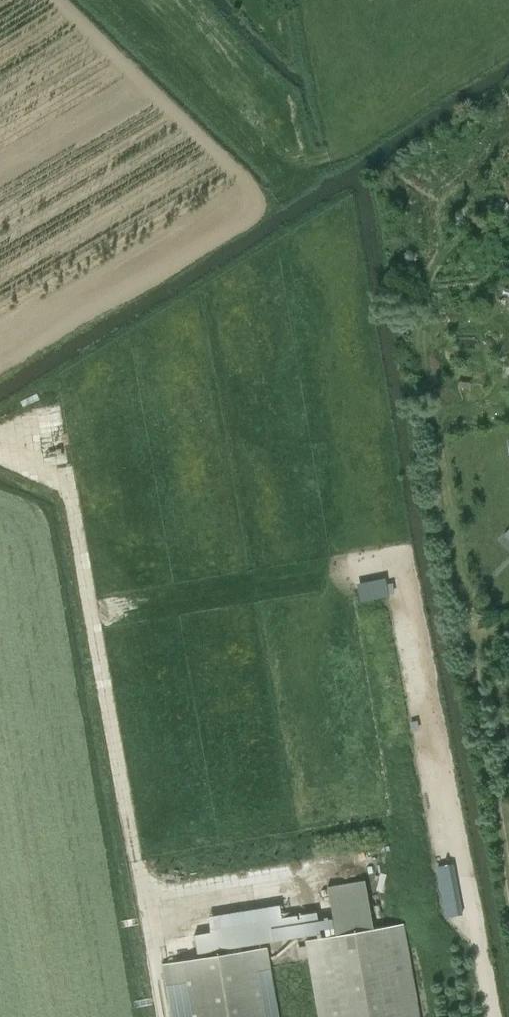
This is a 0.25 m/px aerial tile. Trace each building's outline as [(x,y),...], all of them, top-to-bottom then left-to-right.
[(43,409),(46,448),(68,447),(65,407),(43,409)] [(354,579),(355,599),(385,598),(384,577),(354,579)] [(210,933),(193,936),(196,954),(333,931),(334,936),(355,933),(373,930),(365,883),(326,890),(331,919),(316,921),(315,913),(280,919),(278,906),(207,918),(210,933)] [(405,924),(373,930),(355,933),(334,936),(307,941),(320,1016),(420,1016),(405,924)] [(171,964),(180,1016),(280,1016),(268,947),(171,964)]
